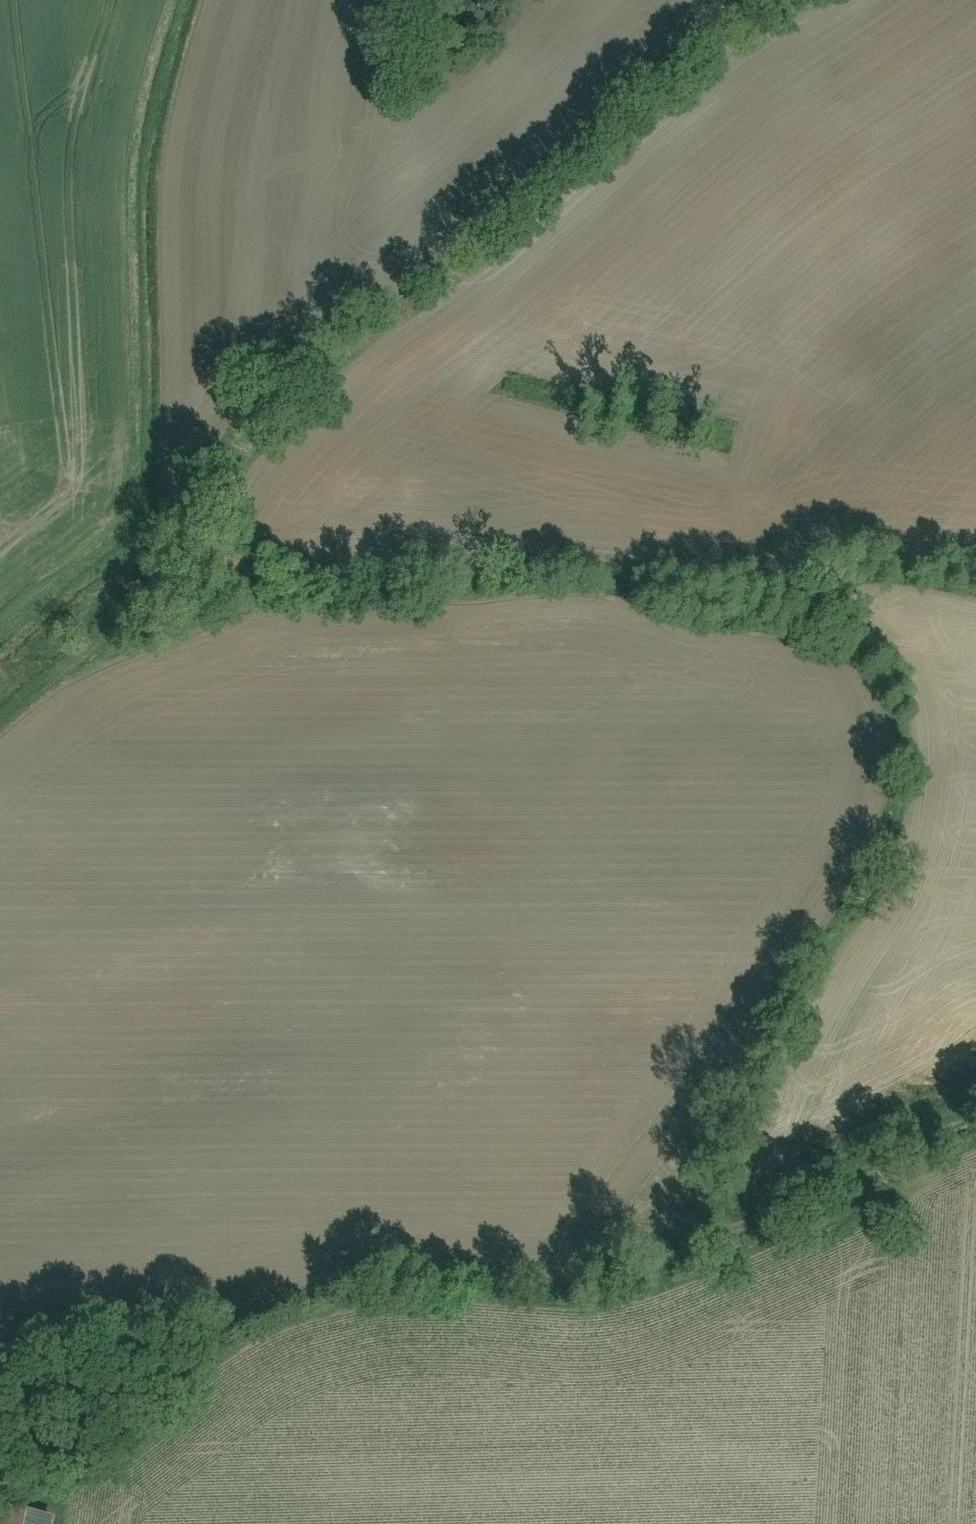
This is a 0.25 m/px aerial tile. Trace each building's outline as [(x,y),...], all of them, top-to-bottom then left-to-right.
[(57,1521),(0,1510),(0,1523),(56,1523),(57,1521)]
